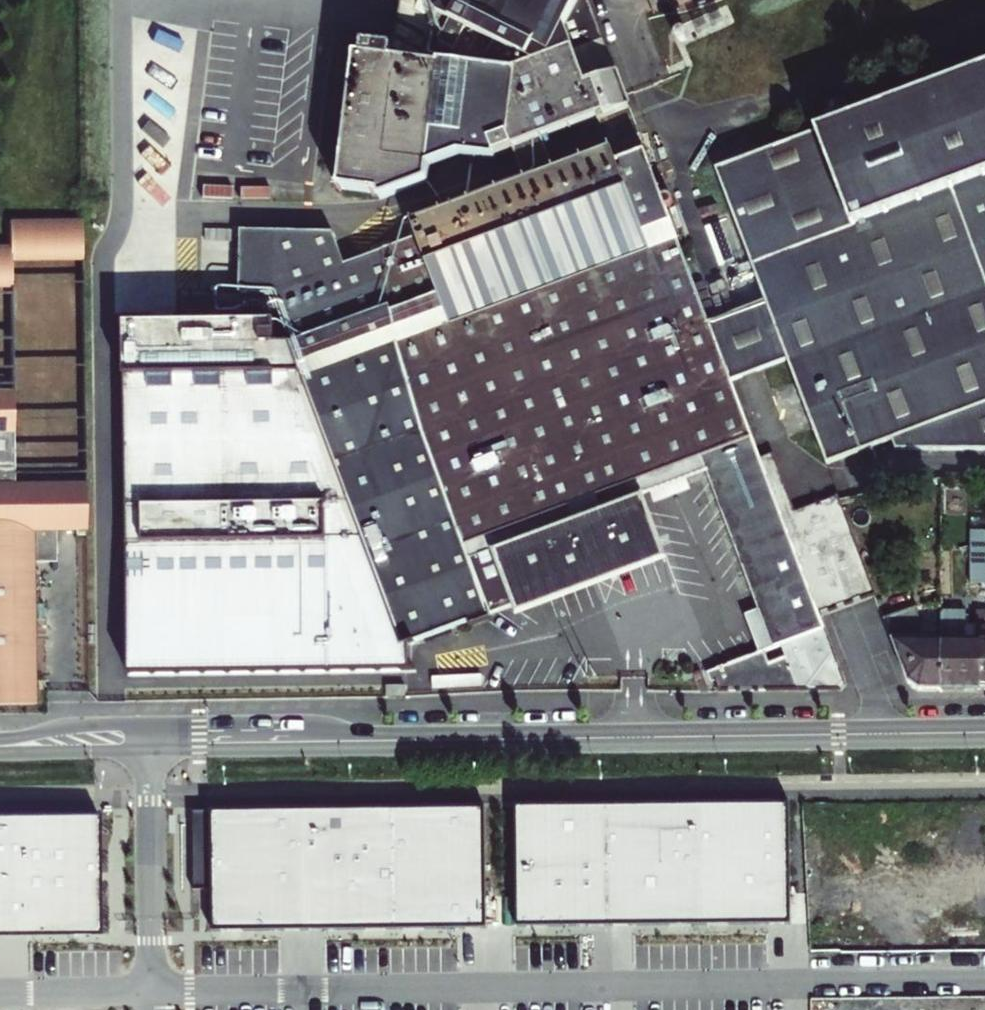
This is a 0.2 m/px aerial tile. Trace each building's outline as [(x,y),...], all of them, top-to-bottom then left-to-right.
[(438,0),(394,0),(387,53),(414,57),(442,2),(438,0)] [(515,0),(443,0),(442,2),(414,57),(483,66),(515,0)] [(587,14),(582,0),(515,0),(483,66),(508,69),(527,63),(531,54),(533,55),(547,31),(587,14)] [(527,63),(596,37),(587,14),(547,31),(533,55),(531,54),(527,63)] [(517,126),(615,88),(596,37),(527,63),(508,69),(483,66),(414,57),(387,53),(379,106),(517,126)] [(979,87),(717,186),(766,311),(789,370),(829,474),(904,447),(905,450),(984,448),(984,85),(979,87)] [(659,202),(640,154),(613,164),(607,149),(408,221),(413,235),(346,258),(334,227),(245,224),(243,283),(276,285),(297,342),(407,634),(473,613),(474,616),(595,568),(594,564),(646,543),(624,483),(702,453),(749,436),(732,390),(710,333),(659,202)] [(56,527),(54,217),(0,217),(0,701),(4,701),(3,559),(26,559),(26,527),(56,527)] [(789,370),(766,311),(710,333),(732,390),(789,370)] [(407,634),(297,342),(267,340),(255,317),(115,316),(123,666),(405,663),(407,634)] [(719,680),(722,689),(807,690),(839,690),(846,681),(820,615),(877,597),(841,503),(797,518),(775,462),(761,467),(749,436),(702,453),(775,644),(708,671),(712,683),(719,680)] [(984,553),(984,518),(965,518),(966,554),(984,553)] [(984,588),(984,553),(966,554),(966,589),(984,588)] [(942,690),(941,641),(923,642),(920,609),(888,620),(910,681),(921,691),(942,690)] [(942,690),(974,690),(975,611),(941,611),(941,627),(941,641),(942,690)] [(984,690),(984,611),(975,611),(974,690),(984,690)] [(382,686),(382,695),(401,695),(401,686),(382,686)] [(790,924),(788,805),(516,808),(517,929),(790,924)] [(483,809),(193,811),(194,886),(214,886),(214,932),(484,930),(483,809)] [(98,813),(0,815),(0,936),(100,935),(100,920),(98,813)]
